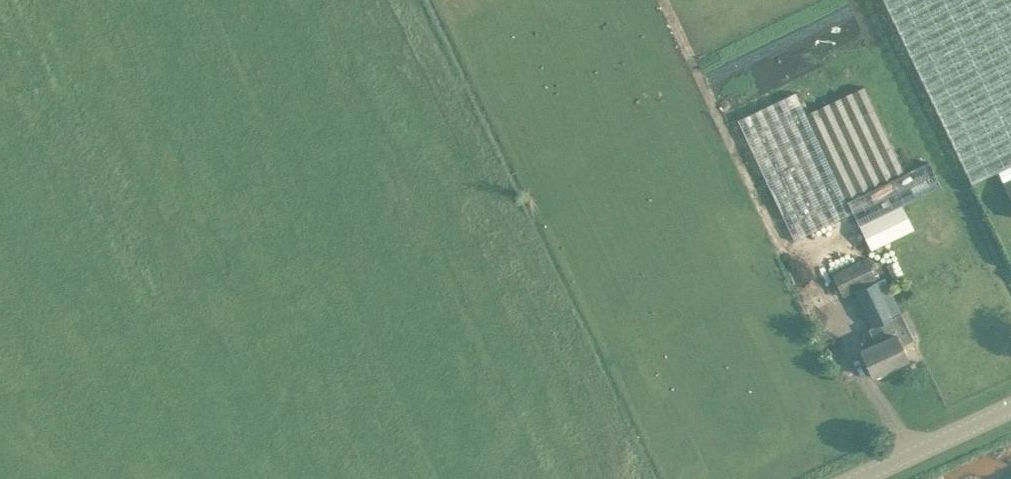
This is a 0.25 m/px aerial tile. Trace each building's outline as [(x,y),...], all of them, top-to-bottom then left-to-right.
[(971,176),(998,163),(1004,174),(1010,189),(1010,0),(888,0),(971,176)] [(930,154),(906,165),(865,78),(807,105),(797,84),(739,112),(795,232),(854,204),(860,217),(861,216),(873,241),(914,221),(902,196),(942,178),(930,154)] [(830,259),(858,243),(852,232),(824,248),(830,259)] [(856,283),(873,319),(869,320),(876,335),(861,342),(873,368),(908,351),(902,337),(914,332),(902,305),(895,309),(877,273),(878,272),(867,250),(833,265),(844,288),(856,283)] [(983,478),(1010,478),(1010,466),(983,478)]
